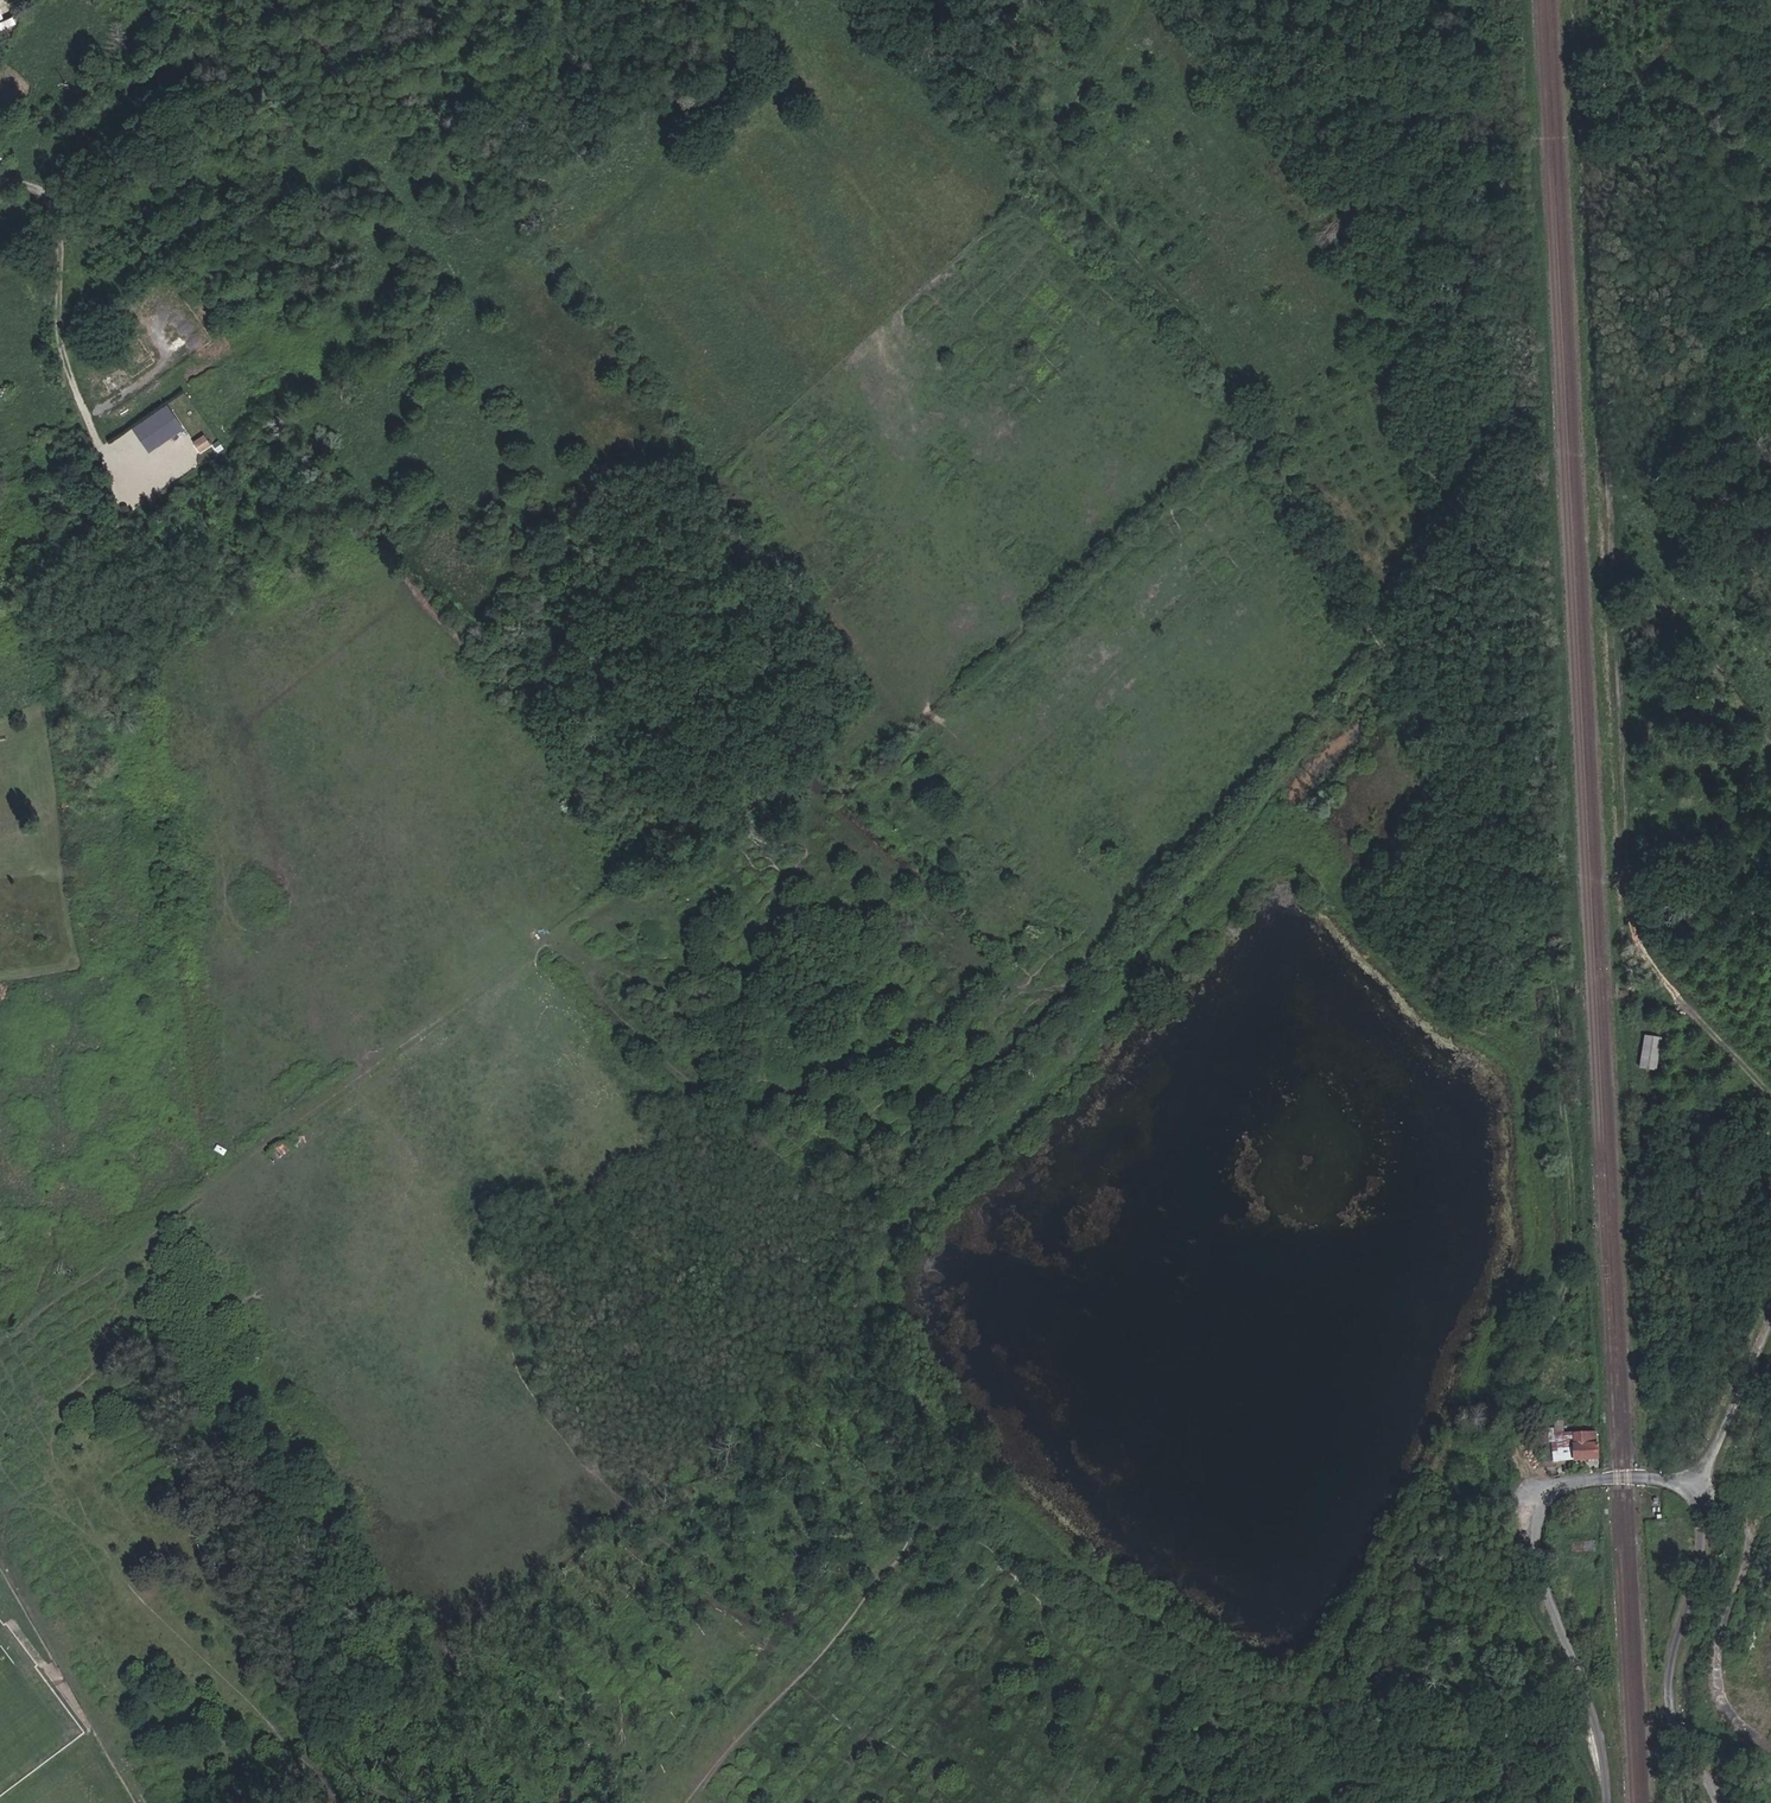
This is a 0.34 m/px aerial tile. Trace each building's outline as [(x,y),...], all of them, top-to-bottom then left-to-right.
[(192,333),(198,319),(178,312),(173,325),(192,333)] [(182,431),(167,406),(133,427),(149,452),(182,431)] [(210,446),(203,435),(194,441),(201,452),(210,446)] [(223,448),(218,441),(213,444),(218,452),(223,448)] [(1640,1067),(1657,1069),(1661,1036),(1644,1034),(1640,1067)] [(196,1262),(190,1250),(179,1256),(187,1268),(196,1262)] [(1317,1270),(1324,1261),(1315,1254),(1308,1262),(1317,1270)] [(1555,1459),(1575,1460),(1574,1431),(1556,1431),(1555,1421),(1537,1421),(1538,1431),(1535,1431),(1537,1445),(1553,1444),(1555,1459)] [(1575,1460),(1598,1459),(1597,1442),(1595,1442),(1595,1431),(1574,1431),(1575,1460)]
